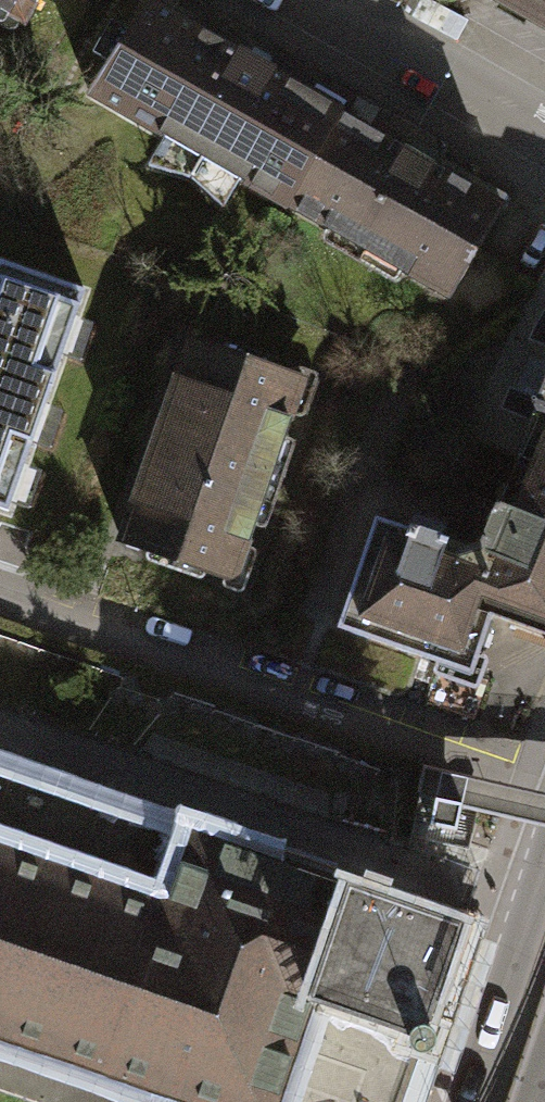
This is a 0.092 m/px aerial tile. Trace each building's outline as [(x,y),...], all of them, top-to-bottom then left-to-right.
[(15,25),(29,0),(0,0),(0,16),(15,25)] [(544,24),(544,0),(504,0),(544,24)] [(111,111),(276,203),(328,110),(163,18),(111,111)] [(493,202),(328,110),(276,203),(441,295),(493,202)] [(1,500),(71,302),(0,277),(0,499),(1,500)] [(182,341),(114,539),(224,576),(291,378),(182,341)] [(507,455),(544,470),(544,360),(507,455)] [(507,455),(469,552),(471,587),(465,607),(484,615),(544,638),(544,470),(507,455)] [(461,673),(484,615),(465,607),(471,587),(469,552),(370,513),(328,621),(461,673)] [(0,738),(0,1065),(106,1101),(401,1101),(471,900),(0,738)] [(0,1065),(0,1101),(106,1101),(0,1065)]
